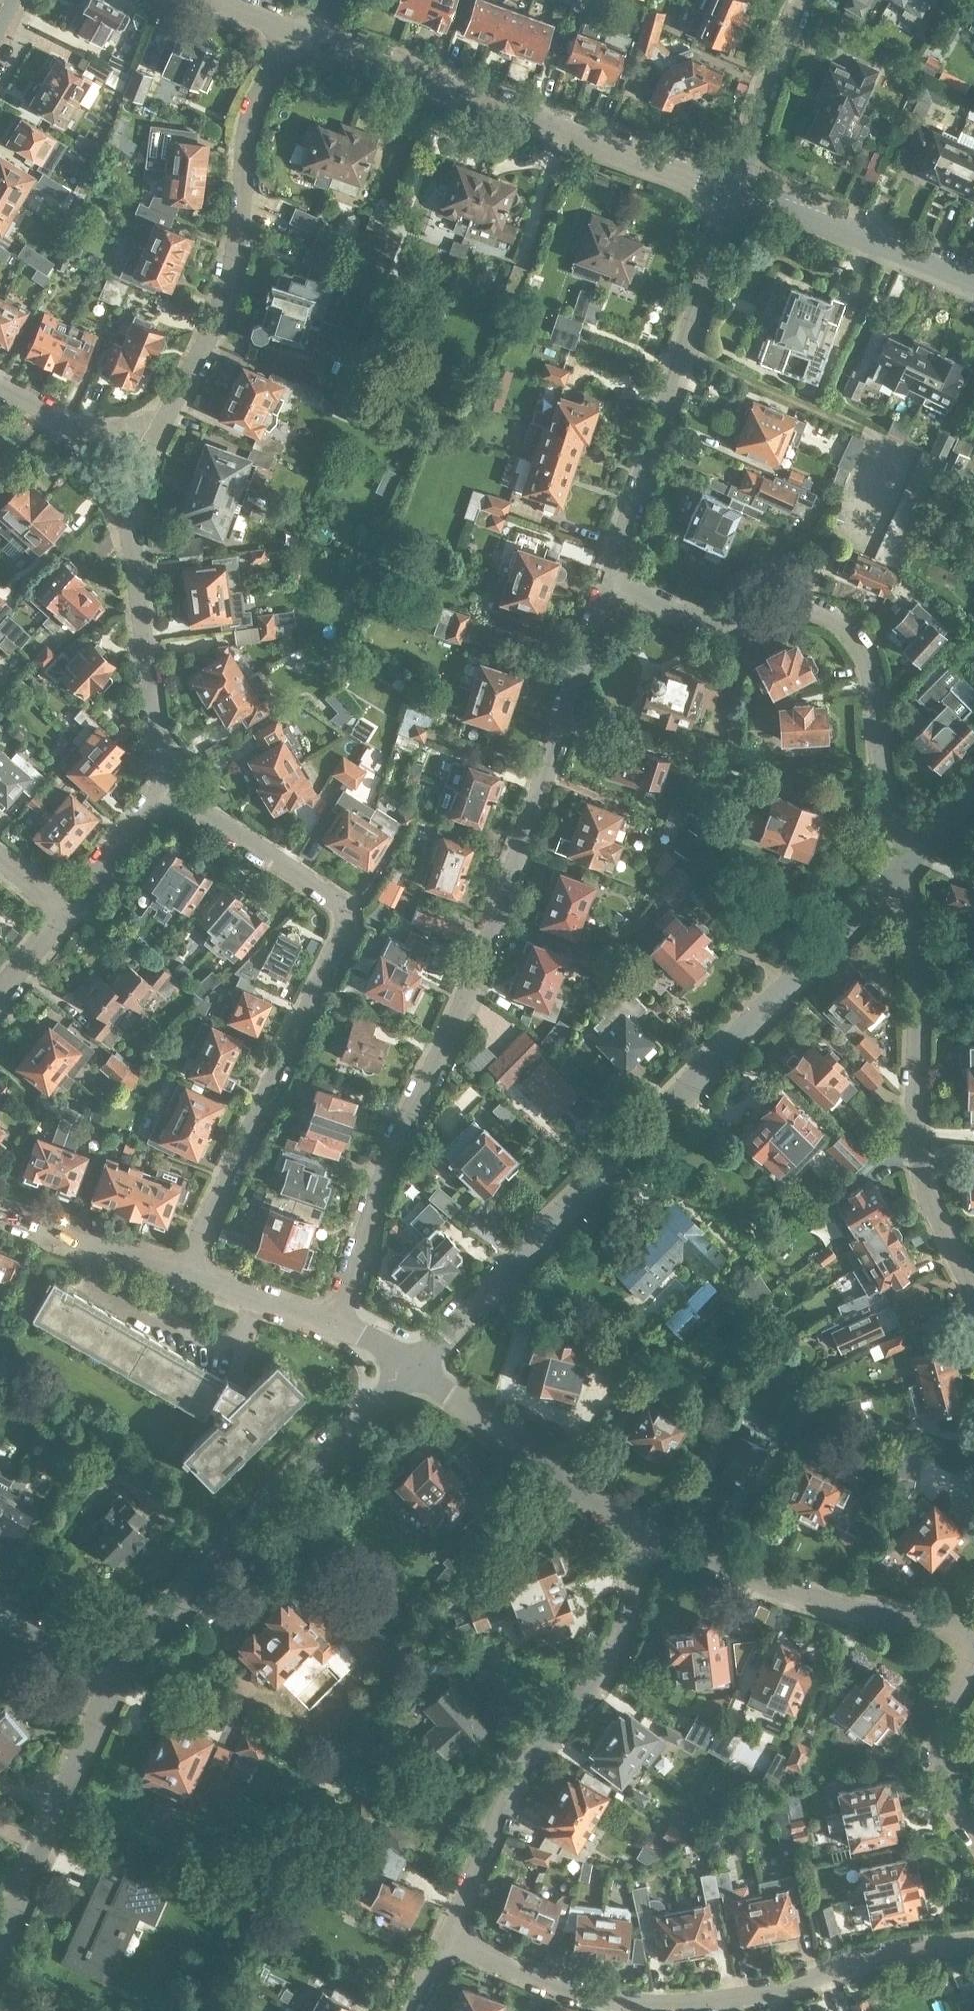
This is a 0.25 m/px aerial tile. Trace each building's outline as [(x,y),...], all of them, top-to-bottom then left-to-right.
[(125,11),(105,0),(89,0),(83,11),(85,12),(75,30),(105,47),(116,28),(119,30),(125,29),(130,18),(129,13),(125,11)] [(427,0),(388,0),(387,2),(388,6),(396,9),(395,11),(397,12),(400,17),(405,19),(411,17),(419,20),(427,0)] [(419,20),(428,23),(427,24),(430,28),(438,31),(442,29),(443,27),(445,27),(455,0),(427,0),(419,20)] [(503,6),(486,0),(475,0),(464,32),(476,36),(479,41),(483,42),(489,40),(490,41),(503,6)] [(694,7),(705,12),(741,28),(748,13),(744,11),(748,2),(744,0),(697,0),(694,7)] [(845,5),(861,14),(869,0),(847,0),(845,5)] [(905,7),(897,21),(926,37),(935,22),(924,16),(924,17),(917,13),(924,0),(893,0),(905,7)] [(563,15),(566,6),(556,2),(553,11),(563,15)] [(513,52),(514,49),(527,14),(503,6),(490,41),(500,44),(498,52),(512,57),(513,52)] [(659,28),(661,29),(666,13),(648,8),(643,24),(659,28)] [(741,28),(705,12),(694,35),(728,50),(731,42),(734,43),(741,28)] [(527,14),(514,49),(515,50),(519,55),(523,57),(531,55),(540,58),(552,23),(527,14)] [(850,31),(855,22),(842,14),(838,23),(850,31)] [(587,76),(600,39),(598,38),(600,33),(597,28),(586,24),(581,27),(579,32),(577,31),(566,63),(564,65),(572,68),(571,71),(574,72),(576,75),(582,78),(585,75),(587,76)] [(689,93),(676,59),(658,41),(661,29),(659,28),(643,24),(634,58),(650,62),(650,61),(658,67),(664,65),(664,66),(649,99),(655,101),(656,105),(662,108),(666,106),(669,108),(672,99),(689,93)] [(214,52),(216,51),(196,41),(196,42),(179,34),(172,49),(165,45),(155,67),(162,71),(162,73),(198,89),(199,87),(207,90),(213,76),(205,72),(214,52)] [(625,48),(628,40),(619,36),(616,45),(600,39),(587,76),(589,77),(591,81),(597,83),(601,81),(604,83),(605,80),(613,83),(614,83),(613,80),(625,48)] [(676,59),(689,93),(706,87),(715,91),(722,71),(699,62),(703,52),(695,48),(675,56),(676,59)] [(107,65),(129,75),(134,63),(112,54),(107,65)] [(929,54),(924,63),(936,70),(941,61),(929,54)] [(79,103),(93,79),(58,58),(57,59),(53,56),(48,66),(51,69),(44,82),(79,103)] [(105,82),(113,69),(90,60),(84,69),(105,82)] [(820,93),(826,96),(856,111),(873,70),(858,63),(850,80),(830,71),(820,93)] [(143,103),(154,76),(133,67),(123,95),(143,103)] [(79,103),(44,82),(43,83),(36,83),(33,89),(36,95),(30,105),(65,127),(79,103)] [(856,111),(826,96),(808,135),(843,151),(844,148),(855,153),(865,132),(861,131),(868,116),(856,111)] [(174,131),(179,119),(160,111),(155,122),(174,131)] [(937,181),(958,136),(944,129),(942,132),(907,116),(899,135),(908,140),(906,143),(917,148),(908,167),(937,181)] [(49,175),(59,157),(50,151),(57,139),(21,117),(21,118),(16,119),(11,127),(12,132),(7,142),(28,155),(25,161),(44,172),(49,175)] [(330,184),(350,127),(342,124),(338,133),(319,126),(318,127),(310,124),(305,141),(312,143),(304,169),(319,174),(316,183),(329,187),(330,184)] [(350,127),(330,184),(357,193),(362,181),(366,180),(371,177),(373,171),(372,168),(369,161),(375,146),(374,145),(378,137),(350,127)] [(937,181),(941,183),(941,182),(966,193),(965,194),(966,195),(973,179),(973,135),(961,129),(958,136),(937,181)] [(98,159),(105,147),(79,132),(72,144),(98,159)] [(146,155),(145,166),(204,174),(208,146),(169,141),(167,157),(146,155)] [(874,151),(867,166),(879,171),(885,156),(874,151)] [(20,205),(28,192),(32,195),(37,187),(74,209),(82,196),(73,190),(49,175),(44,172),(39,180),(36,178),(0,156),(0,193),(20,205)] [(204,174),(145,166),(143,178),(164,181),(162,197),(153,196),(149,205),(174,216),(182,200),(200,202),(204,174)] [(477,201),(486,176),(458,166),(456,171),(451,170),(447,172),(446,175),(446,179),(448,183),(451,184),(440,214),(469,224),(477,201)] [(469,224),(513,239),(517,228),(501,222),(507,205),(510,205),(515,204),(517,201),(518,197),(515,191),(513,189),(513,187),(486,176),(477,201),(469,224)] [(79,179),(73,190),(82,196),(84,197),(91,186),(79,179)] [(20,205),(0,193),(0,231),(3,233),(8,236),(16,222),(11,219),(20,205)] [(143,247),(184,264),(187,263),(191,253),(189,248),(193,238),(169,228),(174,216),(149,205),(149,206),(139,202),(135,213),(155,221),(143,247)] [(310,229),(315,217),(296,208),(291,221),(310,229)] [(598,282),(620,224),(593,214),(592,223),(589,222),(582,241),(580,241),(577,242),(575,243),(574,245),(573,247),(573,249),(573,251),(574,253),(575,254),(576,254),(577,255),(575,262),(573,262),(571,267),(573,267),(571,273),(598,282)] [(371,278),(389,231),(392,224),(370,215),(363,233),(348,269),(371,278)] [(315,217),(310,229),(319,233),(324,221),(315,217)] [(598,282),(598,283),(597,284),(609,288),(611,281),(626,286),(636,262),(644,264),(650,246),(642,244),(643,242),(623,236),(627,226),(620,224),(602,270),(598,282)] [(389,231),(371,278),(384,283),(402,236),(389,231)] [(458,255),(462,243),(454,240),(449,252),(458,255)] [(120,276),(155,291),(158,284),(171,289),(175,280),(180,278),(184,267),(183,264),(143,247),(134,242),(120,276)] [(38,269),(47,275),(55,263),(26,243),(18,255),(38,269)] [(462,243),(458,255),(464,258),(469,245),(462,243)] [(0,244),(0,257),(5,261),(11,251),(0,244)] [(330,275),(335,264),(309,252),(303,263),(330,275)] [(66,274),(70,264),(58,259),(54,270),(66,274)] [(501,300),(516,305),(529,269),(514,264),(501,300)] [(48,276),(36,268),(30,277),(42,285),(48,276)] [(292,275),(284,272),(280,274),(276,286),(271,284),(266,302),(310,315),(315,298),(317,299),(324,280),(307,274),(306,276),(293,273),(292,275)] [(119,306),(129,285),(108,276),(99,297),(119,306)] [(817,382),(846,301),(834,297),(833,301),(791,287),(772,340),(769,339),(760,362),(817,382)] [(584,322),(584,321),(594,293),(582,289),(572,318),(584,322)] [(6,296),(0,306),(0,344),(1,342),(8,346),(29,309),(6,296)] [(329,332),(332,323),(318,319),(318,318),(317,318),(312,316),(310,315),(266,302),(265,303),(265,304),(268,305),(262,324),(259,323),(253,326),(251,333),(254,339),(260,341),(268,337),(269,334),(303,345),(304,343),(317,347),(322,329),(329,332)] [(60,318),(45,312),(25,356),(52,367),(69,324),(59,320),(60,318)] [(554,326),(579,335),(584,322),(572,318),(559,313),(554,326)] [(151,322),(135,315),(133,320),(132,319),(130,325),(123,321),(118,332),(126,335),(121,346),(152,359),(154,360),(159,348),(162,347),(165,340),(164,337),(165,333),(149,327),(151,322)] [(98,335),(69,324),(52,367),(79,379),(98,335)] [(574,350),(579,335),(554,326),(549,341),(574,350)] [(110,328),(106,339),(113,342),(118,332),(110,328)] [(869,374),(865,381),(865,382),(874,386),(878,388),(882,381),(894,386),(900,374),(897,372),(909,346),(887,336),(875,363),(877,364),(872,375),(869,374)] [(913,339),(909,346),(897,372),(900,374),(894,386),(906,392),(909,387),(925,395),(935,375),(929,372),(939,352),(913,339)] [(152,359),(121,346),(118,354),(110,351),(104,366),(111,369),(108,376),(110,377),(110,376),(120,380),(121,384),(128,387),(131,385),(134,388),(141,372),(146,374),(152,359)] [(960,392),(971,369),(939,352),(929,372),(935,375),(925,395),(922,402),(945,413),(948,406),(956,390),(960,392)] [(565,385),(570,370),(545,361),(540,377),(565,385)] [(268,378),(243,367),(232,392),(278,413),(283,403),(286,404),(295,385),(270,374),(268,378)] [(865,381),(864,381),(851,375),(843,392),(857,399),(865,382),(865,381)] [(278,413),(232,392),(220,417),(258,434),(252,447),(274,457),(276,451),(281,453),(285,444),(267,436),(270,429),(273,427),(276,424),(278,419),(278,414),(278,413)] [(587,441),(601,399),(585,395),(582,405),(560,398),(556,414),(537,409),(533,422),(533,423),(542,426),(587,441)] [(751,406),(744,425),(766,434),(787,442),(795,423),(793,422),(796,418),(753,401),(753,406),(751,406)] [(904,441),(911,427),(893,418),(887,432),(904,441)] [(587,443),(587,441),(542,426),(533,423),(533,422),(531,421),(525,439),(541,444),(535,461),(535,463),(571,474),(579,449),(584,451),(585,447),(586,442),(587,443)] [(787,442),(744,425),(736,444),(737,445),(734,449),(777,466),(778,461),(779,462),(782,456),(785,457),(790,443),(787,442)] [(930,452),(945,460),(956,437),(941,429),(930,452)] [(973,475),(973,472),(965,468),(970,457),(968,455),(973,442),(973,441),(959,434),(952,448),(946,461),(942,471),(940,476),(958,484),(955,491),(963,495),(966,488),(968,489),(973,475)] [(250,489),(254,481),(251,480),(256,464),(268,469),(274,457),(252,447),(246,459),(207,445),(198,470),(247,488),(250,489)] [(918,460),(942,471),(946,461),(945,460),(923,449),(918,460)] [(558,515),(561,504),(571,474),(535,463),(535,461),(523,457),(520,456),(515,469),(519,470),(513,487),(521,490),(521,491),(541,497),(537,509),(558,515)] [(937,482),(940,476),(942,471),(918,460),(913,471),(937,482)] [(845,484),(851,467),(839,463),(833,480),(845,484)] [(732,497),(763,510),(765,511),(769,501),(789,510),(794,500),(812,507),(817,494),(809,490),(782,478),(776,475),(773,480),(746,468),(738,487),(732,483),(731,485),(713,478),(710,485),(727,493),(727,494),(732,496),(732,497)] [(788,468),(787,468),(782,478),(809,490),(809,489),(810,489),(813,481),(805,477),(805,478),(804,477),(806,475),(792,468),(791,469),(789,468),(788,468)] [(198,470),(189,494),(234,510),(237,502),(242,504),(247,488),(198,470)] [(932,493),(937,482),(913,471),(908,482),(932,493)] [(16,532),(47,498),(33,486),(33,482),(30,480),(27,480),(0,508),(0,532),(9,540),(16,532)] [(903,493),(927,504),(932,493),(908,482),(903,493)] [(261,484),(258,492),(257,493),(271,498),(274,489),(261,484)] [(473,488),(464,515),(475,518),(479,508),(482,509),(482,508),(487,493),(473,488)] [(763,510),(732,497),(729,503),(702,492),(684,533),(710,546),(706,554),(708,554),(707,555),(715,559),(717,556),(719,556),(722,551),(723,551),(734,527),(732,526),(740,511),(760,519),(763,510)] [(482,508),(507,516),(512,501),(487,493),(482,508)] [(922,515),(927,504),(903,493),(898,504),(922,515)] [(239,512),(234,510),(189,494),(183,510),(191,513),(188,523),(207,530),(206,533),(218,538),(219,534),(224,536),(228,526),(233,527),(239,512)] [(60,511),(47,498),(16,532),(9,540),(21,551),(25,548),(32,555),(36,550),(38,551),(67,519),(68,513),(65,511),(60,511)] [(894,515),(917,526),(922,515),(898,504),(894,515)] [(262,522),(265,513),(252,508),(249,517),(262,522)] [(507,516),(482,508),(482,509),(479,508),(475,518),(474,522),(501,531),(506,516),(507,517),(507,516)] [(889,526),(912,536),(917,526),(894,515),(889,526)] [(908,547),(912,536),(889,526),(884,537),(908,547)] [(199,537),(176,540),(178,555),(201,552),(199,537)] [(879,548),(903,558),(908,547),(884,537),(879,548)] [(812,553),(826,558),(831,544),(817,539),(812,553)] [(263,548),(249,550),(251,563),(268,560),(266,548),(263,548)] [(898,569),(903,558),(879,548),(874,558),(898,569)] [(558,563),(516,549),(516,550),(514,549),(510,562),(502,559),(498,572),(508,575),(508,574),(553,589),(556,580),(562,579),(565,575),(566,571),(564,567),(557,564),(558,563)] [(897,571),(858,553),(847,578),(886,595),(897,571)] [(184,598),(241,590),(239,577),(236,556),(214,559),(215,566),(186,569),(188,584),(183,585),(184,598)] [(49,616),(56,610),(81,583),(83,580),(62,562),(35,591),(29,598),(49,616)] [(508,574),(508,575),(499,600),(502,601),(499,613),(522,620),(531,621),(534,619),(537,613),(541,614),(547,596),(550,597),(553,589),(508,574)] [(56,610),(44,623),(53,632),(63,620),(73,629),(89,612),(96,618),(105,608),(98,602),(100,600),(81,583),(56,610)] [(241,590),(184,598),(186,611),(191,610),(193,625),(222,621),(223,628),(245,625),(246,630),(275,625),(273,612),(256,614),(256,613),(253,611),(244,613),(241,590)] [(13,608),(0,596),(0,623),(13,608)] [(438,620),(465,629),(470,615),(443,606),(439,619),(438,620)] [(923,619),(910,608),(893,628),(893,629),(890,633),(890,636),(902,647),(919,662),(945,634),(928,618),(927,620),(925,618),(923,619)] [(291,623),(292,628),(297,627),(295,612),(286,613),(287,624),(291,623)] [(438,620),(439,619),(429,615),(424,630),(433,634),(438,620)] [(29,638),(41,626),(33,619),(21,631),(29,638)] [(460,643),(465,629),(438,620),(433,634),(460,643)] [(256,673),(255,673),(238,644),(260,641),(260,640),(277,638),(277,637),(293,634),(292,628),(291,623),(287,624),(275,625),(246,630),(235,631),(237,644),(216,647),(218,659),(191,675),(207,703),(213,700),(256,673)] [(6,635),(0,642),(0,645),(10,654),(17,646),(6,635)] [(50,675),(49,676),(56,682),(65,673),(68,676),(67,678),(72,683),(71,684),(81,693),(82,692),(84,695),(93,686),(99,691),(103,691),(112,681),(112,677),(106,672),(110,668),(110,663),(89,643),(84,648),(82,646),(70,658),(61,650),(57,654),(43,669),(50,675)] [(43,669),(57,654),(47,644),(32,660),(42,668),(43,669)] [(773,695),(811,676),(802,657),(801,658),(794,645),(785,649),(783,646),(767,655),(769,658),(758,664),(759,666),(753,669),(759,681),(757,681),(762,692),(770,688),(773,695)] [(470,689),(515,704),(518,694),(523,694),(528,690),(528,685),(524,680),(520,679),(520,678),(479,664),(470,689)] [(700,671),(678,664),(673,666),(671,673),(665,671),(662,678),(662,677),(657,675),(652,678),(651,683),(652,685),(648,684),(646,691),(644,692),(640,701),(641,704),(640,708),(655,713),(653,719),(676,726),(677,722),(690,725),(691,722),(704,727),(716,690),(706,686),(707,683),(701,681),(702,676),(700,671)] [(916,698),(929,711),(931,708),(937,714),(913,738),(926,751),(924,753),(926,754),(925,756),(925,761),(932,768),(936,768),(938,766),(940,768),(961,746),(967,752),(973,745),(973,730),(962,718),(972,709),(951,688),(962,677),(948,664),(916,698)] [(50,675),(43,669),(42,668),(37,674),(44,680),(49,675),(49,676),(50,675)] [(249,723),(267,712),(277,706),(269,693),(257,672),(256,673),(213,700),(228,724),(244,715),(249,723)] [(22,691),(28,685),(21,678),(15,685),(22,691)] [(355,713),(334,689),(325,697),(338,711),(330,718),(342,726),(355,713)] [(512,712),(515,704),(470,689),(462,715),(485,723),(484,729),(486,735),(489,737),(493,737),(498,734),(501,728),(504,729),(510,711),(512,712)] [(773,710),(753,716),(753,724),(779,723),(780,742),(825,739),(825,738),(832,731),(831,722),(824,716),(823,705),(813,706),(813,700),(791,701),(791,708),(778,709),(773,710)] [(115,775),(116,774),(114,772),(120,765),(121,760),(120,759),(122,756),(119,754),(124,748),(108,734),(111,731),(84,706),(74,717),(84,726),(72,739),(78,744),(86,751),(103,766),(115,775)] [(425,742),(434,715),(407,706),(397,732),(425,742)] [(731,728),(743,727),(741,710),(733,712),(731,728)] [(132,713),(113,730),(124,740),(135,745),(137,742),(132,713)] [(51,732),(58,725),(48,715),(41,723),(51,732)] [(289,736),(278,718),(254,732),(259,739),(258,742),(263,751),(250,760),(256,771),(253,773),(259,783),(257,785),(260,790),(281,777),(301,765),(299,763),(301,762),(292,748),(296,746),(289,736)] [(21,743),(27,736),(13,724),(7,731),(21,743)] [(681,729),(679,742),(702,744),(704,731),(681,729)] [(678,756),(698,759),(702,744),(679,742),(679,743),(678,756)] [(11,756),(0,747),(0,770),(11,756)] [(644,756),(621,749),(620,752),(616,750),(612,752),(610,760),(612,764),(616,765),(612,778),(644,788),(645,785),(659,790),(670,758),(646,751),(644,756)] [(86,751),(68,772),(96,796),(103,788),(106,790),(111,790),(116,784),(115,779),(114,777),(115,775),(103,766),(86,751)] [(0,770),(0,808),(2,809),(21,788),(29,795),(45,777),(16,752),(12,757),(11,756),(0,770)] [(343,781),(355,762),(343,755),(331,774),(343,781)] [(465,765),(457,788),(460,789),(459,790),(489,800),(491,797),(496,799),(502,781),(497,779),(498,776),(494,775),(497,766),(467,756),(465,765)] [(410,772),(420,775),(423,764),(414,761),(410,772)] [(355,762),(343,781),(356,789),(367,770),(355,762)] [(317,792),(301,765),(281,777),(260,790),(275,814),(302,798),(312,805),(320,794),(316,792),(317,792)] [(415,787),(420,775),(410,772),(406,783),(415,787)] [(453,787),(443,783),(432,813),(448,819),(450,814),(480,825),(489,800),(459,790),(460,789),(457,788),(454,787),(453,786),(453,787)] [(790,801),(774,794),(764,790),(761,796),(753,793),(746,810),(747,811),(739,831),(741,831),(740,835),(743,840),(753,845),(759,842),(761,839),(783,848),(780,857),(799,864),(802,855),(808,858),(809,854),(814,852),(817,843),(815,838),(825,815),(806,807),(810,799),(794,792),(790,801)] [(98,816),(69,791),(50,813),(80,838),(98,816)] [(32,797),(43,807),(48,802),(36,792),(32,797)] [(348,801),(347,800),(324,838),(335,845),(333,849),(345,857),(359,834),(371,817),(374,811),(361,802),(362,800),(351,793),(348,801)] [(39,813),(43,807),(32,797),(27,803),(39,813)] [(582,812),(577,826),(611,839),(616,826),(622,828),(627,816),(586,800),(586,801),(581,799),(577,810),(582,812)] [(404,837),(413,816),(403,811),(398,824),(388,818),(383,823),(382,822),(381,823),(371,817),(359,834),(345,857),(357,865),(360,861),(369,867),(370,866),(372,868),(394,832),(404,837)] [(50,813),(32,835),(62,860),(80,838),(50,813)] [(413,816),(404,837),(405,838),(410,827),(420,831),(424,819),(414,816),(413,816)] [(577,826),(571,841),(560,837),(555,851),(567,855),(567,853),(613,870),(616,861),(623,843),(611,839),(577,826)] [(422,858),(431,861),(463,872),(472,848),(456,842),(458,836),(441,830),(433,850),(426,848),(422,858)] [(159,906),(189,863),(182,857),(186,851),(174,843),(169,849),(168,848),(144,883),(146,884),(141,890),(154,899),(129,932),(132,935),(129,939),(143,949),(151,939),(141,932),(154,914),(159,906)] [(450,868),(431,861),(422,884),(425,885),(455,896),(456,893),(462,896),(468,877),(463,875),(463,872),(450,868)] [(159,906),(154,914),(155,915),(158,910),(165,915),(173,903),(187,913),(211,878),(209,877),(213,870),(203,864),(199,869),(189,863),(159,906)] [(388,878),(397,882),(402,871),(393,867),(388,878)] [(581,880),(554,870),(550,881),(555,883),(550,897),(586,911),(596,885),(598,880),(583,875),(581,880)] [(403,885),(397,882),(388,878),(379,898),(393,905),(403,885)] [(972,878),(969,888),(950,882),(944,903),(973,913),(973,879),(972,878)] [(211,949),(220,938),(247,906),(240,900),(245,894),(233,883),(199,921),(213,932),(204,943),(211,949)] [(581,924),(586,911),(550,897),(544,912),(539,911),(535,921),(540,923),(540,924),(576,938),(577,936),(587,939),(591,928),(581,924)] [(421,928),(428,934),(430,930),(458,939),(459,939),(464,923),(417,905),(411,923),(418,927),(421,928)] [(247,906),(220,938),(211,949),(218,955),(221,951),(233,961),(239,955),(240,955),(268,923),(267,922),(271,916),(260,906),(255,912),(247,906)] [(686,923),(670,907),(656,921),(665,931),(650,947),(689,985),(694,989),(709,973),(704,968),(715,957),(700,942),(706,934),(691,919),(686,923)] [(427,950),(434,937),(428,934),(421,928),(418,927),(408,948),(388,938),(364,988),(403,1006),(407,998),(415,1002),(423,985),(415,981),(419,973),(417,972),(428,950),(427,950)] [(280,931),(270,950),(262,945),(232,971),(240,975),(254,982),(261,968),(282,979),(301,942),(298,940),(299,937),(297,933),(292,930),(288,931),(286,934),(280,931)] [(559,982),(569,956),(533,942),(527,941),(523,951),(529,953),(523,968),(541,975),(559,982)] [(113,972),(105,982),(131,1003),(139,1010),(156,989),(164,995),(177,980),(156,963),(145,976),(120,956),(110,969),(113,972)] [(182,981),(192,970),(181,961),(171,972),(182,981)] [(554,997),(559,982),(541,975),(523,968),(517,983),(512,981),(508,992),(533,1002),(529,1011),(543,1017),(543,1018),(554,1022),(562,1000),(554,997)] [(202,999),(221,980),(212,971),(192,989),(202,999)] [(131,1003),(105,982),(96,975),(87,986),(82,982),(74,993),(100,1014),(88,1029),(108,1045),(121,1029),(114,1024),(131,1003)] [(227,1004),(221,1015),(229,1018),(228,1020),(237,1024),(235,1028),(244,1033),(246,1028),(257,1033),(272,1001),(252,992),(256,983),(254,982),(240,975),(235,986),(239,988),(230,1006),(227,1004)] [(863,984),(857,978),(855,980),(848,979),(844,983),(844,986),(846,989),(825,1010),(826,1012),(844,1030),(852,1037),(883,1004),(877,998),(881,994),(881,990),(871,980),(866,981),(863,984)] [(590,1000),(596,991),(584,982),(578,992),(590,1000)] [(647,1007),(623,983),(612,994),(615,998),(600,1012),(604,1016),(594,1026),(602,1035),(595,1042),(625,1072),(654,1043),(637,1025),(640,1022),(635,1018),(647,1007)] [(340,1015),(344,1005),(333,1001),(330,1010),(340,1015)] [(354,1016),(349,1014),(347,1022),(351,1024),(351,1026),(345,1023),(340,1038),(346,1040),(340,1055),(361,1062),(360,1068),(363,1071),(366,1073),(371,1074),(374,1072),(376,1068),(386,1041),(370,1035),(375,1023),(354,1016)] [(92,1048),(56,1019),(49,1028),(47,1026),(31,1046),(70,1076),(92,1048)] [(190,1043),(231,1063),(236,1052),(245,1057),(250,1046),(241,1042),(242,1039),(202,1019),(190,1043)] [(542,1023),(532,1033),(548,1048),(558,1038),(542,1023)] [(537,1054),(543,1048),(523,1029),(488,1065),(502,1079),(511,1070),(555,1114),(576,1093),(542,1058),(541,1059),(537,1054)] [(881,1052),(864,1035),(854,1045),(871,1062),(881,1052)] [(226,1073),(231,1063),(190,1043),(185,1054),(194,1058),(187,1073),(219,1088),(220,1085),(229,1089),(234,1078),(226,1073)] [(973,1084),(973,1043),(962,1043),(960,1047),(960,1062),(963,1065),(968,1065),(968,1084),(973,1084)] [(474,1075),(494,1054),(482,1044),(463,1064),(474,1075)] [(843,1097),(850,1089),(843,1082),(846,1078),(835,1067),(840,1063),(828,1051),(823,1056),(813,1045),(801,1056),(796,1051),(791,1051),(784,1057),(784,1062),(790,1068),(789,1068),(824,1103),(836,1090),(843,1097)] [(31,1046),(15,1065),(46,1089),(54,1078),(67,1088),(74,1080),(31,1046)] [(112,1052),(128,1065),(130,1062),(115,1049),(112,1052)] [(114,1081),(128,1065),(112,1052),(111,1051),(98,1066),(114,1081)] [(867,1059),(854,1072),(871,1090),(885,1077),(867,1059)] [(128,1065),(114,1081),(129,1088),(138,1071),(128,1065)] [(353,1111),(356,1101),(330,1092),(333,1084),(314,1078),(311,1086),(317,1088),(313,1098),(317,1100),(313,1111),(301,1106),(299,1112),(311,1116),(312,1115),(348,1128),(354,1111),(353,1111)] [(1,1097),(10,1087),(0,1079),(0,1099),(1,1097)] [(166,1108),(207,1129),(208,1126),(212,1126),(215,1119),(213,1116),(219,1103),(178,1083),(166,1108)] [(968,1084),(968,1087),(965,1087),(961,1092),(961,1096),(965,1099),(967,1099),(967,1104),(969,1104),(970,1118),(972,1118),(972,1124),(973,1124),(973,1084),(968,1084)] [(771,1112),(745,1139),(760,1155),(768,1148),(793,1173),(827,1139),(783,1095),(781,1097),(775,1096),(770,1101),(770,1108),(768,1110),(769,1111),(770,1110),(771,1112)] [(499,1101),(491,1109),(506,1122),(513,1115),(499,1101)] [(61,1118),(72,1122),(74,1123),(79,1111),(60,1103),(55,1115),(61,1118)] [(207,1129),(163,1107),(145,1141),(170,1152),(174,1144),(194,1154),(200,1142),(204,1141),(207,1134),(206,1131),(207,1129)] [(342,1145),(348,1128),(312,1115),(311,1116),(306,1132),(302,1130),(298,1140),(292,1137),(287,1148),(308,1156),(312,1146),(337,1155),(341,1145),(342,1145)] [(63,1147),(72,1122),(61,1118),(52,1143),(61,1146),(63,1147)] [(495,1176),(501,1170),(507,1176),(517,1166),(511,1160),(513,1157),(482,1127),(481,1128),(472,1119),(442,1151),(450,1159),(449,1161),(469,1180),(468,1182),(468,1187),(473,1192),(479,1192),(480,1190),(481,1191),(496,1177),(495,1176)] [(72,1122),(63,1147),(75,1152),(84,1127),(74,1123),(72,1122)] [(866,1157),(843,1134),(833,1145),(855,1168),(866,1157)] [(61,1146),(52,1143),(35,1137),(23,1170),(25,1171),(22,1180),(36,1185),(39,1176),(49,1180),(61,1146)] [(133,1151),(135,1144),(125,1141),(122,1150),(132,1153),(133,1151)] [(135,1144),(133,1151),(150,1157),(152,1150),(135,1144)] [(86,1156),(75,1152),(63,1147),(61,1146),(49,1180),(58,1183),(55,1192),(68,1197),(71,1188),(74,1189),(86,1156)] [(286,1171),(280,1187),(319,1201),(320,1200),(327,1203),(333,1188),(325,1186),(325,1184),(323,1183),(325,1177),(323,1176),(327,1165),(326,1164),(327,1163),(280,1146),(273,1166),(286,1171)] [(171,1159),(160,1154),(156,1162),(167,1167),(171,1159)] [(127,1170),(126,1170),(112,1165),(114,1159),(106,1157),(89,1202),(100,1206),(102,1200),(115,1204),(127,1170)] [(425,1158),(416,1167),(429,1180),(439,1170),(425,1158)] [(127,1170),(115,1204),(116,1205),(115,1207),(125,1211),(125,1215),(134,1218),(137,1215),(140,1216),(141,1214),(154,1179),(139,1174),(141,1169),(128,1164),(126,1170),(127,1170)] [(854,1229),(883,1212),(890,1208),(876,1186),(871,1178),(836,1199),(839,1204),(831,1209),(846,1234),(854,1229)] [(167,1184),(154,1179),(141,1214),(155,1219),(152,1225),(163,1230),(181,1183),(169,1179),(167,1184)] [(437,1185),(428,1196),(450,1214),(459,1203),(437,1185)] [(318,1225),(323,1210),(258,1187),(253,1200),(261,1203),(260,1206),(270,1210),(263,1231),(262,1230),(255,1250),(278,1257),(279,1264),(290,1267),(294,1265),(295,1263),(299,1264),(307,1266),(310,1264),(314,1253),(312,1247),(306,1245),(314,1223),(318,1225)] [(412,1247),(444,1278),(456,1265),(454,1264),(460,1259),(460,1254),(456,1250),(466,1241),(442,1218),(444,1217),(439,1212),(440,1211),(429,1201),(411,1220),(425,1233),(412,1247)] [(667,1222),(621,1269),(647,1294),(685,1255),(701,1270),(719,1251),(671,1204),(660,1216),(667,1222)] [(883,1212),(854,1229),(856,1233),(849,1237),(855,1246),(848,1250),(850,1252),(848,1256),(852,1263),(856,1263),(858,1265),(899,1239),(900,1238),(901,1232),(898,1227),(893,1225),(891,1226),(883,1212)] [(403,1243),(409,1237),(396,1223),(389,1229),(403,1243)] [(894,1283),(908,1274),(905,1270),(914,1264),(913,1262),(914,1259),(912,1255),(908,1254),(899,1239),(858,1265),(854,1268),(869,1292),(891,1278),(894,1283)] [(823,1265),(837,1255),(830,1246),(817,1256),(823,1265)] [(432,1290),(444,1278),(412,1247),(401,1258),(401,1259),(392,1269),(400,1278),(399,1278),(410,1289),(412,1286),(420,1294),(426,1294),(430,1289),(432,1290)] [(0,1281),(0,1280),(14,1286),(23,1262),(0,1252),(0,1281)] [(76,1292),(56,1279),(34,1316),(205,1415),(211,1405),(224,1412),(183,1452),(211,1482),(308,1390),(279,1359),(256,1381),(244,1369),(231,1382),(227,1380),(226,1381),(75,1294),(76,1292)] [(665,1324),(685,1343),(727,1301),(707,1282),(665,1324)] [(888,1294),(869,1303),(854,1310),(852,1311),(846,1313),(819,1326),(817,1332),(821,1341),(830,1345),(838,1341),(841,1350),(902,1323),(888,1294)] [(854,1310),(869,1303),(865,1294),(850,1301),(854,1310)] [(875,1360),(885,1355),(907,1345),(902,1333),(879,1343),(869,1348),(875,1360)] [(589,1370),(594,1352),(536,1336),(535,1339),(530,1340),(528,1348),(531,1353),(530,1356),(535,1357),(533,1364),(525,1362),(519,1364),(516,1376),(518,1380),(551,1390),(549,1399),(569,1405),(580,1367),(589,1370)] [(919,1380),(950,1373),(950,1372),(956,1371),(950,1346),(913,1355),(919,1380)] [(959,1406),(950,1373),(919,1380),(926,1408),(941,1405),(942,1410),(959,1406)] [(673,1407),(651,1394),(629,1433),(639,1438),(637,1442),(641,1444),(642,1449),(647,1451),(651,1450),(654,1452),(656,1448),(666,1454),(683,1425),(693,1431),(701,1417),(676,1402),(673,1407)] [(860,1433),(868,1434),(859,1396),(822,1405),(827,1410),(845,1429),(860,1433)] [(794,1403),(777,1437),(792,1445),(810,1411),(794,1403)] [(814,1411),(803,1432),(828,1445),(839,1424),(824,1416),(827,1410),(822,1405),(822,1406),(819,1403),(815,1411),(814,1411)] [(758,1444),(763,1434),(744,1424),(726,1459),(730,1462),(721,1480),(736,1487),(739,1480),(750,1486),(769,1450),(758,1444)] [(102,1464),(114,1443),(100,1434),(88,1456),(102,1464)] [(114,1443),(102,1464),(103,1464),(98,1471),(114,1481),(121,1474),(123,1475),(136,1461),(117,1445),(114,1443)] [(842,1504),(850,1488),(840,1483),(840,1482),(822,1473),(828,1461),(809,1451),(785,1498),(800,1506),(801,1509),(796,1518),(815,1527),(820,1517),(822,1518),(832,1499),(842,1504)] [(426,1454),(410,1471),(402,1463),(389,1475),(398,1484),(397,1485),(436,1522),(464,1493),(452,1482),(457,1476),(436,1456),(426,1454)] [(918,1489),(920,1475),(896,1470),(888,1495),(905,1504),(918,1489)] [(7,1487),(11,1480),(0,1474),(0,1500),(7,1487)] [(27,1484),(15,1478),(9,1488),(7,1487),(0,1500),(0,1535),(14,1542),(27,1520),(32,1520),(36,1517),(38,1513),(37,1511),(34,1507),(38,1499),(23,1490),(27,1484)] [(962,1516),(958,1512),(952,1509),(948,1513),(947,1513),(944,1515),(922,1495),(901,1518),(909,1525),(898,1537),(920,1557),(924,1557),(929,1562),(932,1558),(940,1565),(945,1565),(954,1557),(953,1551),(945,1544),(962,1526),(960,1524),(964,1521),(962,1516)] [(142,1514),(125,1497),(115,1506),(113,1504),(97,1521),(98,1522),(91,1529),(98,1536),(93,1541),(98,1546),(97,1547),(96,1549),(96,1550),(96,1551),(96,1552),(97,1554),(97,1555),(99,1556),(104,1558),(108,1556),(114,1562),(128,1547),(133,1552),(148,1538),(133,1522),(142,1514)] [(492,1523),(478,1510),(455,1535),(461,1540),(470,1548),(492,1523)] [(483,1561),(501,1541),(492,1532),(474,1551),(483,1561)] [(471,1549),(470,1548),(461,1540),(450,1551),(461,1561),(471,1549)] [(506,1606),(560,1584),(556,1573),(564,1569),(559,1554),(550,1558),(549,1555),(502,1574),(502,1575),(492,1578),(499,1597),(502,1595),(506,1606)] [(560,1584),(506,1606),(510,1618),(512,1617),(518,1634),(524,1632),(543,1624),(549,1640),(571,1631),(565,1616),(572,1613),(571,1611),(579,1608),(574,1593),(565,1596),(560,1584)] [(472,1619),(486,1613),(481,1601),(467,1606),(472,1619)] [(331,1649),(287,1605),(283,1608),(282,1607),(278,1607),(270,1614),(270,1619),(271,1620),(256,1636),(255,1634),(250,1634),(244,1640),(244,1646),(245,1647),(241,1652),(257,1668),(252,1673),(251,1678),(254,1684),(259,1687),(264,1689),(270,1689),(277,1681),(274,1678),(307,1645),(321,1660),(331,1649)] [(457,1623),(469,1619),(465,1608),(453,1613),(457,1623)] [(486,1613),(472,1619),(473,1620),(476,1629),(477,1631),(491,1625),(486,1613)] [(473,1620),(466,1623),(469,1632),(476,1629),(473,1620)] [(711,1685),(728,1683),(723,1642),(716,1643),(714,1625),(709,1620),(700,1620),(696,1625),(697,1631),(667,1634),(673,1681),(710,1676),(711,1685)] [(392,1659),(375,1641),(361,1626),(349,1638),(364,1652),(365,1651),(382,1668),(392,1659)] [(796,1649),(781,1642),(771,1664),(764,1661),(747,1700),(763,1707),(767,1697),(792,1708),(794,1703),(799,1701),(801,1695),(799,1691),(809,1669),(813,1671),(817,1662),(812,1660),(814,1657),(813,1652),(801,1647),(796,1649)] [(832,1704),(825,1711),(829,1715),(843,1726),(849,1719),(877,1742),(907,1705),(885,1688),(888,1684),(887,1677),(880,1671),(873,1672),(861,1687),(856,1682),(836,1707),(832,1704)] [(488,1728),(449,1685),(422,1708),(436,1723),(425,1732),(447,1756),(459,1746),(463,1750),(488,1728)] [(5,1709),(0,1714),(0,1763),(20,1746),(19,1745),(29,1737),(5,1709)] [(699,1711),(685,1736),(697,1743),(707,1749),(722,1723),(699,1711)] [(602,1731),(639,1760),(648,1749),(648,1743),(655,1734),(629,1714),(624,1720),(619,1716),(616,1719),(611,1720),(602,1731)] [(223,1766),(230,1750),(216,1743),(216,1742),(168,1721),(142,1782),(181,1799),(193,1770),(203,1775),(210,1760),(223,1766)] [(722,1723),(707,1749),(726,1760),(733,1747),(728,1744),(735,1730),(722,1723)] [(697,1743),(685,1736),(665,1724),(660,1734),(661,1738),(676,1747),(678,1744),(692,1752),(697,1743)] [(261,1763),(271,1741),(245,1729),(235,1750),(261,1763)] [(639,1760),(602,1731),(594,1742),(595,1747),(592,1750),(598,1754),(593,1760),(619,1780),(626,1771),(631,1771),(639,1760)] [(796,1740),(786,1764),(795,1768),(801,1771),(811,1746),(796,1740)] [(792,1773),(795,1768),(786,1764),(784,1769),(792,1773)] [(611,1786),(587,1773),(583,1781),(578,1778),(575,1784),(568,1780),(565,1784),(561,1785),(557,1792),(558,1796),(555,1801),(590,1822),(611,1786)] [(838,1792),(841,1805),(843,1811),(827,1815),(828,1822),(899,1806),(892,1779),(838,1792)] [(644,1806),(650,1796),(632,1786),(626,1795),(644,1806)] [(364,1829),(378,1815),(361,1797),(346,1811),(364,1829)] [(590,1850),(578,1842),(590,1822),(555,1801),(553,1806),(549,1806),(545,1814),(546,1818),(543,1821),(551,1826),(547,1832),(541,1848),(552,1852),(562,1855),(585,1860),(590,1850)] [(775,1821),(789,1818),(787,1806),(768,1809),(771,1825),(776,1824),(775,1821)] [(846,1827),(849,1843),(850,1846),(905,1834),(899,1806),(828,1822),(830,1830),(846,1827)] [(400,1852),(412,1835),(385,1817),(374,1833),(400,1852)] [(792,1831),(806,1828),(803,1817),(790,1820),(792,1831)] [(790,1820),(789,1818),(775,1821),(776,1824),(779,1844),(794,1841),(792,1831),(790,1820)] [(680,1845),(696,1836),(672,1821),(663,1836),(680,1845)] [(806,1828),(792,1831),(794,1841),(794,1842),(807,1838),(804,1829),(806,1828)] [(695,1845),(699,1847),(705,1846),(707,1842),(706,1838),(702,1836),(697,1837),(694,1840),(695,1845)] [(642,1838),(641,1841),(653,1846),(654,1843),(642,1838)] [(396,1879),(406,1858),(382,1842),(357,1894),(370,1901),(369,1902),(393,1913),(390,1921),(404,1928),(407,1920),(409,1920),(422,1892),(396,1879)] [(552,1852),(541,1848),(530,1845),(526,1858),(548,1865),(550,1861),(552,1852)] [(869,1854),(872,1865),(859,1868),(863,1887),(847,1891),(849,1898),(920,1881),(914,1855),(891,1860),(888,1849),(869,1854)] [(560,1864),(562,1855),(552,1852),(550,1861),(560,1864)] [(92,1896),(62,1962),(110,1984),(144,1907),(158,1913),(173,1882),(128,1862),(110,1904),(92,1896)] [(719,1895),(724,1894),(723,1891),(732,1889),(729,1869),(714,1872),(719,1895)] [(540,1883),(545,1871),(539,1871),(536,1880),(540,1883)] [(705,1897),(719,1895),(714,1872),(700,1874),(705,1897)] [(353,1892),(360,1878),(351,1874),(344,1888),(353,1892)] [(920,1881),(849,1898),(851,1906),(867,1902),(871,1922),(927,1909),(920,1881)] [(521,1925),(536,1893),(512,1882),(498,1914),(499,1915),(498,1918),(499,1922),(506,1926),(511,1924),(513,1921),(521,1925)] [(649,1899),(646,1884),(632,1887),(637,1910),(642,1937),(655,1934),(659,1955),(671,1953),(672,1959),(688,1956),(679,1909),(666,1911),(664,1904),(660,1899),(654,1898),(649,1899)] [(754,1944),(770,1941),(761,1894),(748,1896),(746,1886),(732,1889),(723,1891),(724,1894),(725,1900),(724,1900),(727,1915),(736,1913),(742,1940),(753,1938),(754,1944)] [(761,1894),(770,1941),(786,1938),(785,1932),(796,1930),(788,1888),(761,1894)] [(563,1929),(571,1900),(572,1895),(566,1893),(561,1894),(557,1897),(555,1902),(536,1893),(521,1925),(530,1929),(529,1931),(531,1937),(537,1939),(542,1938),(544,1935),(545,1936),(552,1921),(563,1926),(562,1929),(563,1929)] [(604,1906),(602,1906),(571,1902),(571,1900),(563,1929),(575,1931),(573,1949),(574,1949),(574,1950),(578,1956),(584,1957),(588,1953),(589,1950),(599,1951),(603,1920),(603,1916),(604,1906)] [(603,1916),(603,1920),(599,1951),(608,1953),(608,1955),(611,1960),(618,1961),(622,1957),(622,1954),(624,1955),(630,1908),(626,1905),(604,1902),(604,1906),(603,1916)] [(831,1903),(814,1908),(821,1935),(838,1930),(831,1903)] [(679,1909),(688,1956),(704,1953),(703,1947),(714,1945),(706,1904),(679,1909)] [(647,1963),(642,1937),(635,1936),(632,1962),(647,1963)] [(288,2002),(293,1992),(285,1987),(279,1997),(288,2002)] [(502,2001),(462,1987),(454,2010),(498,2010),(502,2001)] [(302,2010),(303,2010),(356,2010),(357,2010),(323,1990),(315,2004),(308,2000),(302,2010)] [(872,1995),(852,2004),(855,2010),(879,2010),(872,1995)] [(971,2000),(970,1995),(958,2000),(963,2010),(973,2010),(973,1999),(971,2000)]
